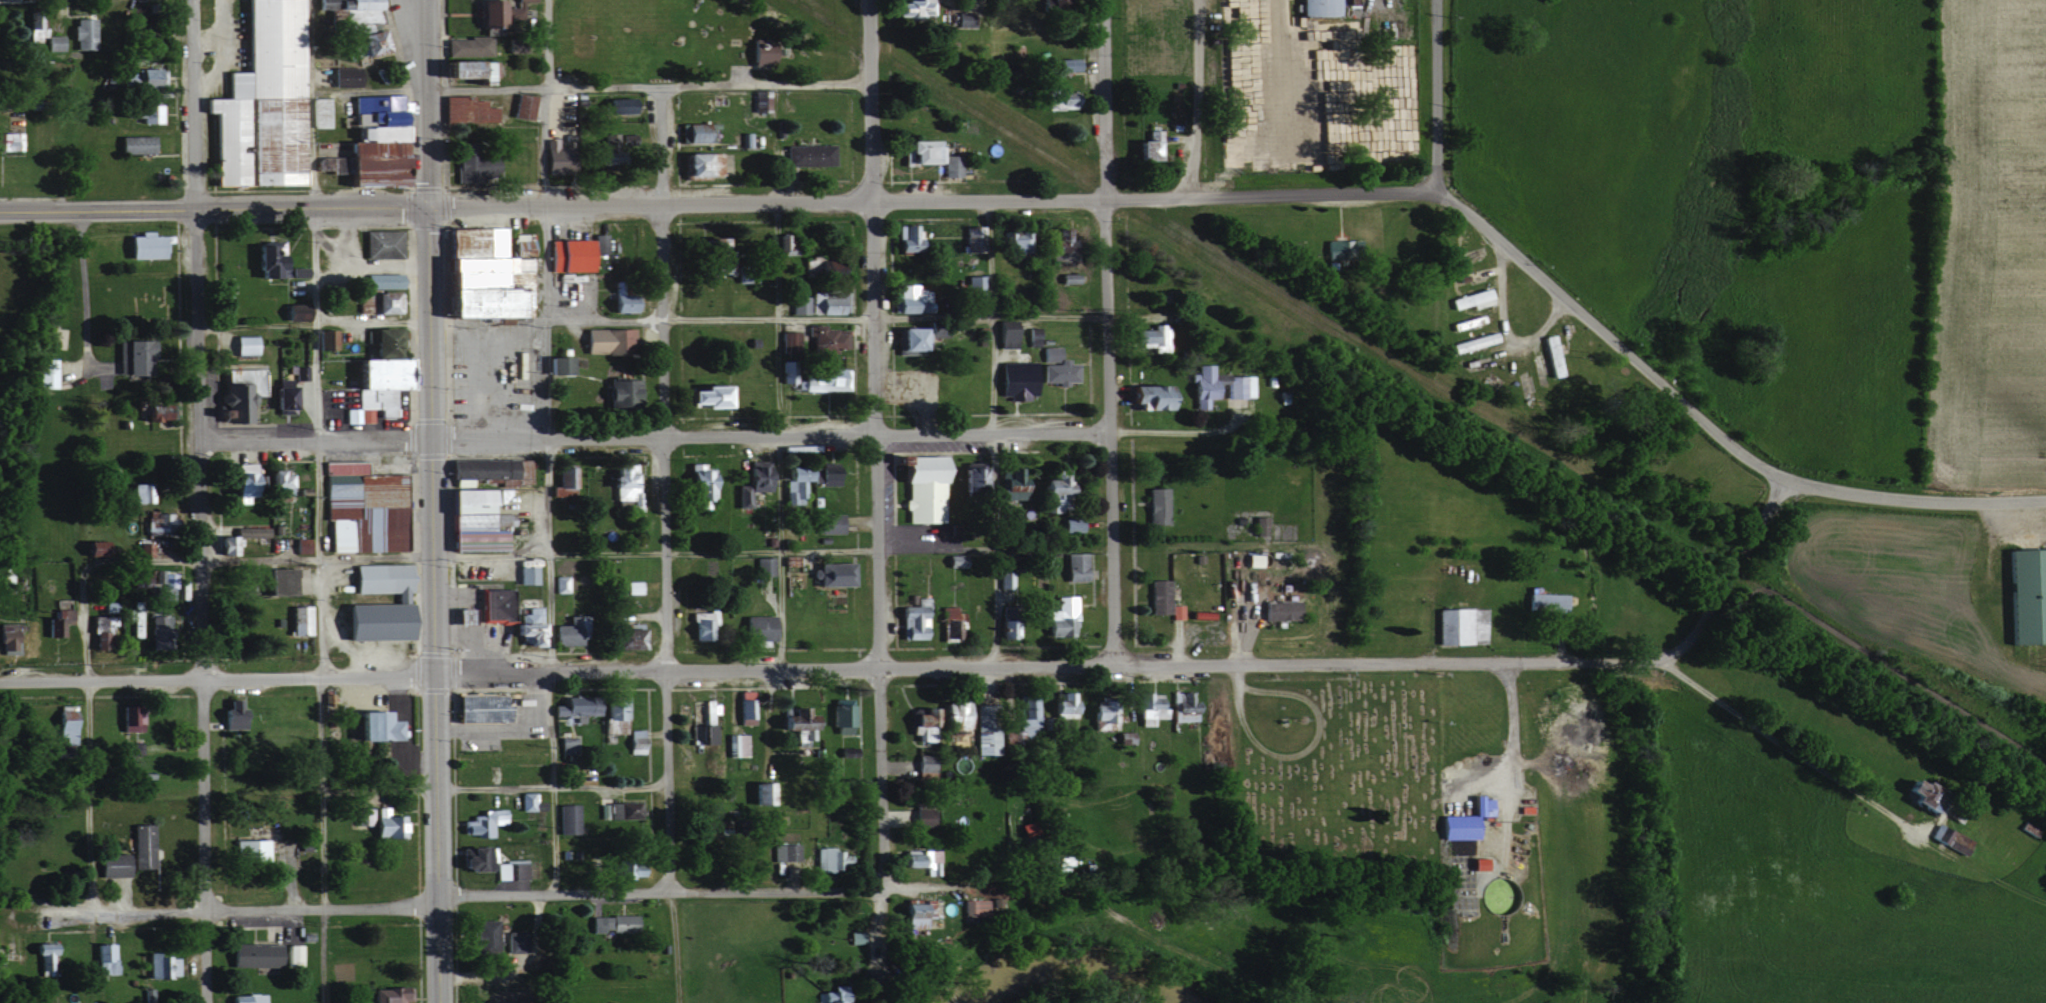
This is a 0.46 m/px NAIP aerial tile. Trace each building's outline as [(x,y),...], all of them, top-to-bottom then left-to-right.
[(240,71),(222,71),(222,97),(200,98),(200,111),(208,111),(209,184),(298,183),(298,119),(304,119),(302,0),(239,0),(240,71)] [(320,1),(324,23),(347,19),(354,55),(384,50),(380,26),(382,26),(377,0),(325,0),(320,1)] [(442,63),(438,63),(438,78),(493,79),(493,60),(487,59),(487,34),(495,34),(495,0),(472,0),(471,26),(478,26),(478,38),(442,37),(442,63)] [(930,0),(915,0),(891,0),(891,13),(902,13),(902,8),(908,8),(908,18),(921,18),(921,13),(930,13),(930,0)] [(1062,0),(1041,0),(1042,10),(1062,9),(1062,0)] [(1331,15),(1331,0),(1294,0),(1294,15),(1331,15)] [(43,42),(43,28),(39,28),(38,10),(26,10),(27,43),(43,42)] [(971,26),(971,12),(954,11),(954,26),(971,26)] [(71,49),(93,49),(92,17),(70,18),(71,49)] [(44,50),(64,50),(65,35),(44,35),(44,50)] [(746,65),(768,65),(769,40),(747,40),(746,65)] [(1076,71),(1075,58),(1047,59),(1047,71),(1076,71)] [(356,66),(329,67),(329,86),(356,85),(356,66)] [(161,69),(119,70),(119,81),(128,80),(129,88),(162,87),(161,69)] [(1062,86),(1042,86),(1042,108),(1072,109),(1073,91),(1062,91),(1062,86)] [(768,112),(767,89),(754,90),(755,112),(768,112)] [(529,118),(532,95),(512,92),(508,116),(529,118)] [(339,179),(392,178),(392,156),(399,156),(399,95),(350,95),(350,116),(340,116),(340,126),(349,126),(349,140),(338,140),(339,179)] [(439,95),(440,119),(464,119),(464,110),(479,110),(479,124),(495,124),(494,106),(483,106),(483,99),(470,99),(470,95),(439,95)] [(329,97),(310,98),(311,127),(330,127),(329,97)] [(633,112),(633,97),(598,98),(598,114),(633,112)] [(135,122),(159,123),(160,104),(133,104),(133,115),(136,115),(135,122)] [(626,123),(597,128),(601,151),(630,146),(626,123)] [(1130,139),(1130,159),(1156,160),(1156,142),(1160,142),(1161,130),(1144,129),(1144,140),(1130,139)] [(0,132),(0,150),(21,150),(21,132),(0,132)] [(153,153),(154,136),(116,135),(116,152),(153,153)] [(900,164),(940,163),(940,176),(957,176),(957,154),(940,155),(940,145),(933,145),(933,139),(899,140),(900,164)] [(829,165),(829,144),(782,146),(782,166),(829,165)] [(678,153),(679,175),(717,175),(717,152),(678,153)] [(494,154),(453,154),(453,180),(493,180),(494,154)] [(312,169),(327,169),(327,172),(336,172),(336,156),(311,157),(312,169)] [(893,224),(893,251),(916,250),(915,224),(893,224)] [(981,226),(961,226),(961,248),(982,248),(981,226)] [(1045,258),(1067,259),(1067,236),(1061,236),(1061,228),(1046,228),(1045,258)] [(123,258),(160,258),(161,235),(149,235),(149,230),(135,230),(135,235),(123,235),(123,258)] [(361,230),(361,258),(398,257),(398,230),(361,230)] [(1000,230),(1001,251),(1028,250),(1027,231),(1009,231),(1009,230),(1000,230)] [(531,255),(532,233),(509,233),(509,255),(531,255)] [(604,233),(590,233),(591,253),(605,253),(604,233)] [(790,255),(791,234),(778,234),(777,254),(790,255)] [(723,247),(723,238),(702,237),(701,259),(716,259),(716,247),(723,247)] [(590,270),(589,239),(545,240),(546,271),(590,270)] [(1322,259),(1355,258),(1355,239),(1321,240),(1322,259)] [(248,245),(248,277),(292,276),(292,272),(282,272),(281,240),(263,241),(263,244),(248,245)] [(359,274),(360,286),(397,285),(397,273),(359,274)] [(1058,282),(1078,282),(1078,273),(1058,273),(1058,282)] [(965,275),(964,295),(984,296),(984,276),(965,275)] [(913,284),(894,284),(894,295),(889,295),(889,313),(924,312),(924,289),(913,289),(913,284)] [(399,292),(370,291),(370,289),(355,288),(355,312),(364,312),(364,313),(399,313),(399,292)] [(1486,289),(1447,297),(1450,309),(1468,305),(1469,308),(1489,303),(1486,289)] [(607,312),(634,312),(634,291),(608,290),(607,312)] [(808,292),(808,314),(843,313),(842,291),(808,292)] [(804,313),(804,295),(788,296),(788,314),(804,313)] [(995,348),(1011,347),(1011,320),(994,321),(995,348)] [(806,353),(829,353),(829,348),(844,348),(844,330),(829,330),(829,328),(820,328),(820,324),(806,324),(806,353)] [(1149,329),(1125,329),(1125,346),(1151,346),(1151,351),(1166,351),(1166,324),(1149,324),(1149,329)] [(365,328),(366,353),(396,352),(395,339),(390,339),(389,327),(365,328)] [(893,327),(893,350),(908,350),(908,353),(927,353),(927,328),(893,327)] [(335,329),(316,329),(316,349),(336,348),(335,329)] [(580,353),(632,352),(631,329),(580,330),(580,353)] [(1496,341),(1493,331),(1448,344),(1451,354),(1496,341)] [(1558,375),(1555,334),(1541,335),(1545,376),(1558,375)] [(256,335),(230,336),(230,355),(256,355),(256,335)] [(144,340),(116,340),(116,352),(120,352),(121,362),(121,374),(145,374),(144,340)] [(1055,361),(1056,346),(1041,345),(1040,361),(1055,361)] [(570,356),(541,356),(542,374),(570,374),(570,356)] [(36,387),(58,388),(59,358),(37,358),(36,387)] [(348,359),(348,388),(355,388),(355,408),(343,408),(344,423),(373,422),(373,417),(394,417),(394,359),(348,359)] [(1073,382),(1072,361),(1055,361),(1055,363),(1039,364),(1040,382),(1073,382)] [(1031,398),(1030,362),(995,363),(996,395),(1006,394),(1006,399),(1031,398)] [(1252,397),(1252,374),(1213,374),(1213,364),(1195,364),(1195,373),(1190,373),(1190,397),(1195,397),(1195,408),(1206,408),(1206,398),(1218,398),(1217,383),(1226,382),(1226,397),(1252,397)] [(257,369),(222,369),(222,399),(219,399),(219,422),(246,421),(245,395),(257,395),(257,369)] [(797,390),(846,391),(847,370),(798,369),(797,390)] [(610,395),(610,404),(634,403),(633,378),(603,379),(603,395),(610,395)] [(679,390),(679,407),(728,406),(728,385),(692,385),(692,390),(679,390)] [(1168,386),(1123,385),(1123,403),(1132,403),(1132,409),(1168,409),(1168,386)] [(268,411),(294,411),(293,386),(267,386),(268,411)] [(172,419),(171,404),(136,405),(137,420),(172,419)] [(940,522),(940,456),(885,456),(885,465),(893,465),(893,483),(902,483),(902,509),(903,509),(903,522),(940,522)] [(403,474),(364,474),(364,461),(322,462),(322,520),(327,520),(327,551),(398,551),(398,525),(404,525),(403,474)] [(734,507),(746,507),(746,491),(767,491),(767,462),(739,462),(739,484),(733,484),(734,507)] [(255,472),(249,471),(249,465),(231,464),(230,489),(255,490),(255,472)] [(633,465),(604,465),(605,487),(610,487),(611,500),(629,500),(629,510),(641,510),(641,492),(633,492),(633,465)] [(838,485),(837,465),(809,466),(810,485),(838,485)] [(553,485),(573,485),(572,466),(552,467),(553,485)] [(778,466),(778,488),(790,489),(790,496),(803,497),(803,467),(778,466)] [(980,471),(966,467),(960,489),(974,493),(980,471)] [(1019,498),(1019,467),(1004,467),(1004,474),(995,474),(995,499),(1019,498)] [(263,500),(287,501),(288,470),(264,469),(263,500)] [(1043,512),(1061,511),(1060,471),(1042,472),(1043,479),(1031,480),(1032,495),(1042,495),(1043,512)] [(149,502),(149,483),(129,483),(129,503),(149,502)] [(1163,524),(1164,488),(1145,487),(1143,524),(1163,524)] [(445,550),(503,549),(503,527),(498,527),(497,489),(444,489),(445,550)] [(154,533),(164,532),(163,525),(173,524),(171,513),(143,516),(144,524),(153,523),(154,533)] [(842,513),(814,514),(815,533),(842,533),(842,513)] [(1058,517),(1059,532),(1080,530),(1079,516),(1058,517)] [(1263,516),(1250,517),(1251,536),(1263,535),(1263,516)] [(231,527),(231,535),(219,535),(219,555),(233,555),(233,537),(264,536),(264,527),(231,527)] [(310,537),(292,538),(293,554),(311,553),(310,537)] [(135,544),(135,557),(159,558),(159,545),(135,544)] [(2002,549),(2005,644),(2045,643),(2043,548),(2002,549)] [(1062,552),(1062,581),(1083,581),(1082,552),(1062,552)] [(1257,554),(1242,554),(1242,566),(1256,567),(1257,554)] [(349,564),(350,593),(392,592),(392,600),(404,599),(403,592),(408,592),(407,562),(349,564)] [(813,586),(848,586),(848,562),(813,563),(813,586)] [(536,566),(515,566),(515,584),(536,584),(536,566)] [(286,568),(261,568),(261,595),(286,595),(286,568)] [(169,570),(145,571),(147,600),(166,599),(165,580),(169,580),(169,570)] [(1145,580),(1146,613),(1166,613),(1165,579),(1145,580)] [(623,594),(641,593),(641,581),(623,581),(623,594)] [(1054,596),(1054,610),(1044,609),(1043,635),(1072,636),(1074,596),(1054,596)] [(897,639),(926,638),(925,597),(912,597),(912,606),(897,606),(897,639)] [(1259,619),(1294,620),(1294,601),(1260,600),(1259,619)] [(338,640),(408,639),(407,603),(337,605),(338,640)] [(1168,618),(1181,618),(1180,604),(1167,604),(1168,618)] [(310,606),(287,606),(288,634),(310,634),(310,606)] [(954,606),(940,606),(940,639),(961,638),(961,612),(954,612),(954,606)] [(127,620),(127,637),(139,637),(138,607),(121,608),(121,620),(127,620)] [(506,623),(506,635),(516,635),(516,646),(540,646),(539,607),(523,607),(523,623),(506,623)] [(1433,643),(1482,644),(1483,618),(1485,618),(1485,608),(1434,607),(1433,643)] [(466,624),(466,608),(449,609),(450,625),(466,624)] [(43,637),(64,637),(65,610),(51,609),(50,618),(44,618),(43,637)] [(689,640),(712,639),(711,623),(716,623),(716,610),(688,612),(689,640)] [(161,621),(155,621),(155,615),(145,615),(144,645),(160,645),(161,621)] [(740,639),(770,640),(770,615),(740,615),(740,639)] [(100,616),(89,616),(89,649),(100,649),(100,616)] [(564,625),(550,624),(550,644),(578,645),(579,618),(564,618),(564,625)] [(998,638),(1017,638),(1017,618),(998,618),(998,638)] [(0,624),(0,652),(13,652),(14,625),(0,624)] [(627,628),(606,629),(606,649),(642,649),(642,624),(627,624),(627,628)] [(752,690),(736,691),(737,725),(753,724),(752,690)] [(1074,717),(1075,692),(1054,692),(1054,702),(1047,702),(1047,717),(1074,717)] [(1192,721),(1192,711),(1197,711),(1197,701),(1190,701),(1190,692),(1168,692),(1169,721),(1192,721)] [(593,715),(591,693),(558,696),(559,704),(548,705),(549,716),(572,714),(572,717),(593,715)] [(1150,718),(1166,718),(1165,706),(1160,706),(1160,693),(1136,693),(1137,726),(1150,725),(1150,718)] [(451,696),(452,723),(503,722),(502,695),(451,696)] [(625,696),(615,696),(615,703),(601,702),(601,720),(608,720),(608,732),(624,733),(625,696)] [(1034,697),(1015,697),(1016,726),(1027,725),(1028,730),(1036,730),(1034,697)] [(221,700),(221,708),(216,709),(217,730),(238,729),(237,699),(221,700)] [(700,701),(701,723),(715,723),(714,701),(700,701)] [(970,728),(969,701),(938,702),(938,708),(916,708),(916,714),(906,714),(906,734),(915,734),(915,741),(932,741),(932,722),(945,722),(945,728),(970,728)] [(1087,730),(1115,729),(1114,704),(1087,705),(1087,730)] [(118,731),(137,730),(136,705),(117,705),(118,731)] [(847,705),(829,705),(829,733),(847,733),(847,705)] [(351,741),(393,740),(392,720),(386,720),(386,711),(351,712),(351,741)] [(709,744),(710,725),(697,725),(696,743),(709,744)] [(972,754),(996,755),(997,727),(973,727),(972,754)] [(642,729),(626,729),(626,753),(642,753),(642,729)] [(725,756),(745,757),(745,734),(725,734),(725,756)] [(125,755),(139,754),(138,742),(123,743),(125,755)] [(1906,796),(1903,802),(1922,814),(1930,800),(1922,795),(1924,792),(1903,780),(1897,790),(1906,796)] [(751,805),(773,804),(773,782),(751,782),(751,805)] [(536,792),(518,793),(519,811),(536,811),(536,792)] [(1436,839),(1473,838),(1472,816),(1487,816),(1486,796),(1467,796),(1468,815),(1436,815),(1436,839)] [(612,802),(612,811),(602,811),(602,827),(633,827),(633,802),(612,802)] [(555,828),(574,828),(574,804),(555,805),(555,828)] [(382,815),(383,807),(369,807),(368,837),(400,838),(401,816),(382,815)] [(929,826),(928,807),(908,808),(908,826),(929,826)] [(477,810),(478,819),(458,820),(459,837),(492,835),(491,824),(505,823),(504,809),(477,810)] [(129,869),(148,868),(148,824),(129,824),(129,869)] [(1967,838),(1933,824),(1926,840),(1961,854),(1967,838)] [(267,839),(230,840),(230,861),(267,861),(267,839)] [(795,861),(795,843),(769,844),(770,861),(795,861)] [(923,867),(923,876),(937,875),(937,850),(895,851),(895,867),(923,867)] [(95,877),(123,876),(123,853),(95,854),(95,877)] [(637,858),(610,860),(611,878),(638,877),(637,858)] [(1480,869),(1481,858),(1467,858),(1467,869),(1480,869)] [(523,879),(522,862),(505,863),(505,880),(523,879)] [(937,900),(916,899),(915,903),(898,903),(898,925),(921,925),(921,916),(937,916),(937,900)] [(587,932),(630,933),(631,915),(587,915),(587,932)] [(471,920),(472,954),(493,954),(493,920),(471,920)] [(522,931),(502,931),(502,956),(522,957),(522,931)] [(115,943),(92,944),(93,975),(116,974),(115,943)] [(274,943),(227,943),(227,966),(274,967),(274,943)] [(282,945),(283,966),(302,966),(301,944),(282,945)] [(37,976),(54,976),(54,949),(28,949),(28,955),(37,954),(37,976)] [(146,952),(147,978),(175,977),(174,957),(163,958),(163,952),(146,952)] [(398,1001),(407,1001),(407,988),(367,988),(367,1002),(398,1002),(398,1001)] [(250,994),(226,995),(227,1002),(250,1002),(250,994)]
